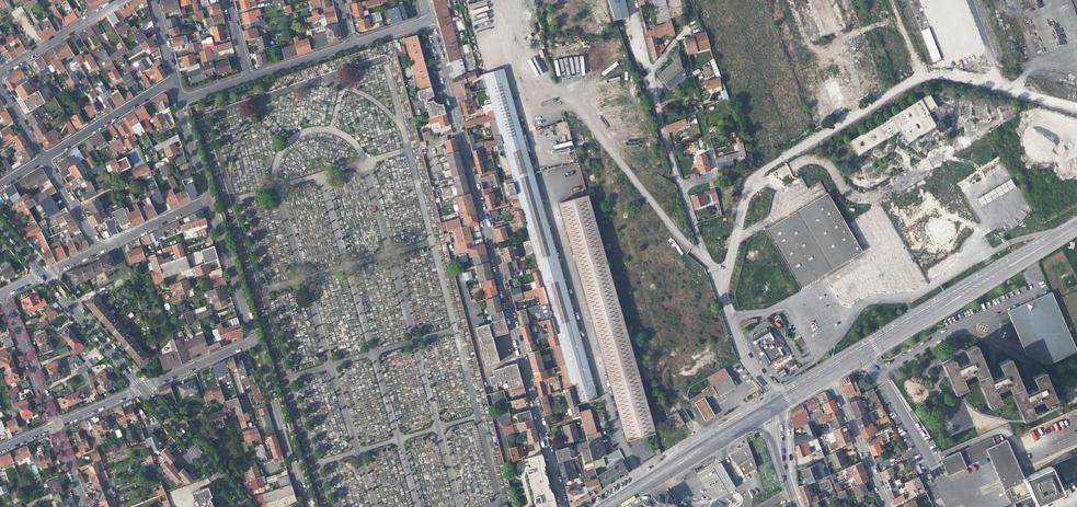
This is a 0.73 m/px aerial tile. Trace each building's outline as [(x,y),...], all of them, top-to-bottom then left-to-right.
[(28,2),(24,4),(21,6),(24,11),(24,12),(38,4),(36,0),(30,0),(28,2)] [(90,0),(86,2),(87,4),(91,10),(98,5),(107,0),(90,0)] [(177,16),(179,16),(181,15),(180,10),(179,8),(177,0),(160,0),(161,2),(162,5),(163,4),(164,11),(165,12),(175,10),(177,16)] [(195,13),(200,11),(199,8),(197,1),(200,0),(191,0),(195,13)] [(255,6),(254,0),(242,0),(240,1),(240,4),(242,10),(255,6)] [(314,8),(311,9),(313,16),(319,15),(335,11),(334,5),(330,6),(329,2),(328,0),(312,0),(314,8)] [(365,1),(359,3),(352,4),(351,4),(353,10),(354,15),(355,15),(355,17),(363,16),(360,6),(365,5),(365,7),(379,4),(378,0),(369,0),(365,1)] [(455,78),(462,76),(460,67),(463,66),(445,0),(431,0),(433,7),(440,29),(441,34),(445,48),(446,54),(448,61),(450,61),(455,78)] [(615,20),(629,17),(625,0),(608,0),(615,20)] [(135,11),(133,8),(129,2),(124,5),(118,9),(124,17),(135,11)] [(220,7),(219,3),(210,6),(211,8),(213,15),(221,13),(220,7)] [(53,14),(47,18),(51,24),(50,24),(55,32),(62,27),(66,25),(64,21),(62,19),(53,5),(53,4),(49,7),(53,14)] [(17,15),(24,11),(21,6),(10,13),(5,16),(8,21),(17,15)] [(387,10),(391,24),(407,19),(405,12),(403,6),(387,10)] [(77,9),(72,11),(73,12),(77,18),(81,16),(77,9)] [(244,24),(251,22),(259,20),(258,18),(256,18),(255,16),(260,14),(259,9),(242,13),(243,18),(244,24)] [(205,19),(202,11),(200,11),(195,13),(195,15),(196,17),(197,21),(199,21),(201,20),(205,19)] [(73,12),(62,19),(64,21),(66,25),(72,21),(73,20),(77,18),(73,12)] [(319,16),(319,15),(313,16),(309,17),(303,19),(304,23),(320,19),(322,27),(338,23),(336,16),(335,12),(319,16)] [(206,29),(212,28),(221,25),(225,24),(223,18),(222,14),(205,19),(207,26),(205,26),(206,29)] [(141,21),(143,25),(151,20),(150,16),(141,21)] [(182,25),(179,16),(177,16),(165,20),(167,24),(168,29),(178,26),(182,25)] [(33,26),(41,40),(50,35),(55,32),(50,24),(51,24),(47,18),(47,17),(33,26)] [(113,26),(115,29),(118,34),(130,27),(127,23),(125,19),(119,22),(113,26)] [(359,31),(369,28),(367,19),(357,21),(358,26),(359,31)] [(144,30),(152,25),(151,20),(143,25),(144,25),(142,26),(144,29),(144,30)] [(102,34),(95,23),(89,26),(94,34),(96,37),(102,34)] [(310,30),(312,39),(315,48),(339,41),(341,37),(339,28),(338,23),(322,27),(319,27),(314,28),(310,30)] [(223,32),(221,25),(212,28),(216,42),(225,39),(223,32)] [(89,37),(94,34),(89,26),(85,29),(89,37)] [(140,31),(144,29),(142,26),(137,30),(133,32),(140,44),(144,42),(146,40),(143,35),(140,31)] [(173,35),(174,38),(180,36),(178,26),(168,29),(169,34),(172,33),(173,35)] [(2,33),(0,35),(0,50),(2,48),(4,47),(4,46),(18,37),(17,37),(12,27),(10,28),(13,33),(12,34),(13,37),(3,43),(1,38),(4,37),(2,33)] [(259,37),(256,27),(243,30),(244,35),(246,40),(255,38),(259,37)] [(930,27),(921,30),(932,62),(941,59),(930,27)] [(83,31),(78,34),(82,40),(87,38),(83,31)] [(194,35),(197,42),(201,41),(198,32),(198,31),(188,34),(189,36),(194,35)] [(654,37),(653,31),(646,33),(654,61),(659,54),(654,37)] [(710,45),(706,32),(705,31),(693,34),(694,37),(691,38),(684,40),(687,54),(699,51),(698,48),(710,45)] [(21,35),(17,37),(18,37),(22,45),(25,50),(32,45),(29,40),(29,41),(26,36),(23,37),(21,35)] [(152,40),(156,38),(155,35),(146,40),(144,42),(140,44),(134,47),(137,52),(143,48),(145,51),(148,49),(150,52),(157,47),(154,43),(152,40)] [(270,47),(267,35),(260,36),(259,37),(255,38),(257,44),(259,50),(263,49),(270,47)] [(292,37),(294,44),(297,54),(305,51),(315,48),(312,39),(308,40),(308,38),(302,40),(300,35),(292,37)] [(418,88),(431,85),(428,76),(425,63),(421,50),(419,41),(417,35),(404,38),(418,88)] [(182,36),(180,36),(174,38),(172,39),(173,41),(174,47),(181,46),(185,45),(182,36)] [(211,38),(201,41),(203,50),(205,49),(210,48),(213,47),(211,38)] [(76,50),(70,39),(65,41),(72,52),(76,50)] [(72,62),(76,59),(75,57),(72,52),(65,41),(58,46),(53,49),(61,63),(70,58),(72,62)] [(106,43),(102,46),(104,49),(111,61),(120,56),(122,55),(128,51),(122,41),(120,42),(123,47),(116,51),(110,55),(109,54),(106,43)] [(189,49),(191,54),(193,53),(198,52),(203,50),(201,41),(197,42),(188,44),(189,49)] [(231,42),(217,46),(218,50),(218,52),(232,48),(231,42)] [(290,56),(297,54),(294,44),(282,48),(284,58),(290,56)] [(6,50),(7,51),(11,58),(17,55),(25,50),(22,45),(16,49),(14,46),(6,50)] [(89,53),(90,54),(94,62),(101,58),(106,65),(111,61),(104,49),(102,46),(101,45),(94,49),(89,53)] [(66,70),(61,63),(53,49),(47,52),(51,59),(60,73),(66,70)] [(264,53),(263,49),(259,50),(255,51),(257,59),(259,65),(267,62),(264,53)] [(198,52),(201,63),(206,61),(203,50),(198,52)] [(3,53),(7,61),(11,58),(7,51),(3,53)] [(682,68),(678,52),(670,58),(674,62),(658,76),(669,90),(686,77),(683,67),(682,68)] [(196,64),(193,53),(191,54),(181,57),(182,61),(184,67),(187,67),(196,64)] [(54,71),(44,54),(41,56),(48,68),(51,73),(54,71)] [(94,69),(95,71),(98,70),(99,69),(94,62),(90,54),(87,56),(86,54),(83,56),(81,57),(79,54),(75,57),(76,59),(80,66),(87,62),(92,70),(94,69)] [(129,66),(122,55),(120,56),(127,68),(129,66)] [(47,69),(48,68),(41,56),(36,59),(32,61),(38,70),(40,73),(44,70),(43,68),(46,67),(47,69)] [(148,56),(145,58),(150,67),(151,69),(153,68),(159,65),(161,63),(159,60),(152,64),(151,61),(148,56)] [(143,71),(150,67),(145,58),(137,62),(139,64),(135,67),(138,71),(142,69),(143,71)] [(216,75),(213,64),(211,60),(206,61),(201,63),(198,63),(203,79),(209,77),(216,75)] [(227,60),(213,64),(216,75),(226,71),(230,70),(227,60)] [(114,66),(111,61),(106,65),(103,66),(106,71),(114,66)] [(723,80),(716,62),(711,65),(716,78),(704,82),(706,89),(715,87),(716,90),(721,88),(720,81),(723,80)] [(196,82),(203,79),(198,63),(196,64),(187,67),(188,73),(190,82),(194,81),(196,80),(196,82)] [(132,64),(129,66),(127,68),(130,73),(134,79),(139,76),(132,64)] [(160,80),(166,76),(162,70),(159,65),(153,68),(151,69),(144,73),(146,77),(155,72),(160,80)] [(483,74),(547,298),(567,293),(503,68),(483,74)] [(28,81),(20,69),(16,71),(5,78),(4,81),(11,91),(16,88),(25,82),(28,81)] [(116,69),(107,74),(112,82),(114,86),(123,80),(121,78),(116,69)] [(70,77),(71,79),(74,84),(78,81),(85,77),(86,76),(83,71),(74,77),(73,75),(70,77)] [(474,72),(462,76),(455,78),(452,79),(453,83),(455,90),(462,88),(461,83),(476,78),(474,72)] [(136,82),(134,79),(130,73),(121,78),(123,80),(127,88),(131,85),(136,82)] [(23,99),(35,92),(32,88),(36,85),(36,84),(32,78),(28,81),(25,82),(16,88),(19,93),(23,99)] [(46,85),(43,79),(36,84),(36,85),(39,89),(46,85)] [(81,85),(80,84),(78,81),(74,84),(72,85),(66,89),(67,91),(68,92),(81,85)] [(103,102),(109,111),(113,109),(116,107),(110,97),(110,96),(107,93),(101,81),(98,83),(104,94),(100,97),(103,102)] [(432,93),(432,91),(432,89),(431,86),(417,90),(420,100),(426,99),(427,98),(433,96),(432,93)] [(464,88),(462,88),(455,90),(456,96),(465,93),(464,88)] [(45,101),(38,90),(37,90),(35,92),(23,99),(26,105),(30,111),(33,109),(36,107),(45,101)] [(102,109),(105,114),(107,112),(94,91),(87,95),(92,104),(97,112),(100,110),(102,109)] [(110,96),(110,97),(116,107),(121,104),(124,102),(121,97),(118,92),(113,94),(110,96)] [(129,92),(121,97),(124,102),(128,99),(132,97),(129,92)] [(159,107),(167,102),(168,101),(166,95),(163,93),(154,99),(159,107)] [(467,99),(465,93),(456,96),(458,102),(467,99)] [(899,130),(901,134),(903,137),(907,143),(935,125),(928,112),(937,107),(928,93),(849,142),(857,155),(885,138),(899,130)] [(464,112),(461,113),(461,115),(464,114),(464,115),(470,113),(472,113),(472,111),(472,109),(473,107),(471,100),(470,100),(469,99),(461,102),(462,107),(464,112)] [(427,108),(430,118),(437,116),(446,114),(444,108),(442,102),(439,103),(438,102),(437,102),(436,101),(435,100),(425,102),(426,108),(427,108)] [(168,102),(159,107),(161,111),(165,108),(169,106),(168,102)] [(93,114),(97,112),(92,104),(84,108),(89,116),(93,114)] [(146,120),(150,118),(150,117),(143,106),(139,109),(133,112),(139,121),(142,127),(146,133),(152,130),(146,120)] [(38,110),(36,107),(33,109),(30,111),(25,114),(29,121),(32,126),(40,121),(41,121),(35,112),(38,110)] [(6,110),(0,113),(0,114),(7,125),(13,121),(9,115),(6,110)] [(139,121),(133,112),(128,115),(126,117),(135,132),(142,127),(139,121)] [(152,116),(150,117),(150,118),(151,119),(152,118),(161,133),(171,128),(165,117),(162,112),(156,116),(153,118),(152,116)] [(81,125),(84,123),(83,122),(83,121),(84,120),(80,114),(79,114),(78,113),(73,116),(72,114),(69,116),(69,117),(76,128),(79,126),(81,125)] [(464,124),(465,127),(478,123),(478,124),(495,119),(493,113),(463,121),(464,124)] [(448,121),(446,114),(437,116),(430,118),(429,118),(431,130),(449,125),(448,121)] [(666,125),(668,132),(675,130),(675,128),(689,123),(688,120),(690,119),(689,117),(666,125)] [(45,118),(41,121),(40,121),(32,126),(38,135),(39,138),(47,133),(42,125),(47,122),(45,118)] [(569,131),(574,130),(571,118),(566,119),(569,131)] [(124,123),(122,119),(119,121),(113,124),(116,129),(117,128),(122,136),(129,132),(124,123)] [(495,139),(496,144),(502,142),(495,119),(478,124),(479,126),(484,125),(485,126),(490,125),(493,136),(494,136),(495,139)] [(64,122),(71,134),(75,132),(68,120),(64,122)] [(650,141),(658,139),(657,135),(655,136),(653,128),(652,128),(650,120),(647,121),(651,137),(649,138),(650,141)] [(116,134),(111,125),(107,128),(112,137),(116,134)] [(1,145),(15,136),(11,130),(9,126),(0,132),(5,139),(0,143),(1,145)] [(54,129),(47,133),(39,138),(45,148),(47,148),(59,141),(57,137),(55,135),(56,134),(56,132),(54,129)] [(422,132),(424,141),(431,139),(429,130),(422,132)] [(728,145),(736,143),(742,141),(739,130),(725,133),(728,145)] [(106,143),(100,132),(94,136),(92,137),(88,140),(92,146),(95,143),(98,148),(106,143)] [(127,134),(129,137),(125,139),(122,142),(125,147),(127,146),(129,150),(136,145),(133,141),(135,140),(130,132),(127,134)] [(15,148),(17,152),(20,150),(27,145),(25,142),(20,133),(15,136),(1,145),(3,148),(12,142),(11,141),(13,140),(17,146),(15,148)] [(472,133),(467,135),(468,137),(471,150),(482,147),(485,146),(483,140),(474,143),(472,133)] [(161,142),(159,144),(161,149),(163,148),(173,143),(180,140),(179,137),(178,134),(161,142)] [(107,144),(113,154),(115,157),(117,156),(115,152),(117,151),(119,153),(123,151),(121,148),(124,146),(119,139),(117,140),(115,138),(111,141),(107,144)] [(445,154),(448,153),(457,151),(455,143),(454,139),(445,141),(447,149),(444,149),(444,152),(445,154)] [(82,149),(79,145),(76,147),(84,159),(85,160),(91,170),(103,163),(101,160),(94,164),(88,153),(94,149),(92,146),(88,140),(84,142),(86,146),(84,148),(82,149)] [(173,144),(173,143),(163,148),(167,156),(177,152),(176,148),(175,147),(173,144)] [(33,154),(27,145),(20,150),(17,152),(14,154),(15,157),(21,153),(24,158),(20,161),(22,164),(33,157),(33,156),(33,154)] [(76,155),(80,162),(84,159),(76,147),(72,149),(76,155)] [(486,159),(482,147),(471,150),(473,156),(474,162),(484,159),(486,159)] [(716,163),(717,163),(732,159),(745,154),(744,150),(738,152),(715,159),(716,163)] [(445,154),(449,168),(461,164),(460,161),(458,153),(457,151),(448,153),(445,154)] [(176,166),(186,161),(184,154),(173,160),(176,166)] [(74,157),(67,160),(71,167),(80,162),(76,155),(74,157)] [(700,173),(710,170),(709,166),(706,155),(696,157),(700,173)] [(130,166),(126,156),(116,161),(114,159),(105,163),(108,172),(116,169),(118,172),(130,166)] [(68,167),(69,168),(71,167),(67,160),(66,158),(57,164),(62,171),(68,167)] [(1,162),(7,171),(8,173),(13,170),(6,159),(1,162)] [(489,174),(484,159),(474,162),(476,168),(479,177),(482,176),(489,174)] [(86,172),(80,162),(71,167),(69,168),(73,174),(76,178),(85,173),(86,172)] [(105,168),(103,163),(91,170),(93,175),(105,168)] [(134,176),(136,178),(138,177),(149,171),(146,164),(132,171),(134,176)] [(165,164),(161,166),(165,175),(167,179),(171,177),(165,164)] [(452,177),(455,177),(464,174),(462,168),(461,164),(449,168),(452,177)] [(37,183),(47,178),(42,170),(41,169),(40,169),(24,179),(29,188),(37,183)] [(181,180),(183,180),(190,177),(192,177),(189,170),(185,172),(179,173),(180,177),(181,180)] [(439,181),(440,181),(446,179),(445,176),(444,172),(436,174),(437,178),(438,178),(439,181)] [(492,181),(493,185),(500,184),(496,172),(489,174),(482,176),(479,177),(480,181),(491,177),(492,181)] [(86,179),(90,186),(92,185),(85,173),(76,178),(67,184),(71,190),(76,187),(76,186),(80,183),(84,181),(86,179)] [(455,177),(457,183),(466,181),(465,177),(464,174),(455,177)] [(897,197),(905,210),(924,198),(925,202),(931,202),(935,210),(951,200),(935,174),(897,197)] [(172,176),(171,177),(167,179),(172,189),(177,186),(172,176)] [(194,184),(192,177),(181,180),(191,200),(195,198),(197,192),(194,184)] [(48,180),(47,178),(37,183),(39,186),(42,184),(48,180)] [(510,196),(516,194),(512,180),(512,178),(505,180),(508,188),(510,196)] [(22,192),(29,188),(24,179),(18,183),(13,186),(20,197),(23,196),(22,194),(23,193),(22,192)] [(447,179),(446,179),(440,181),(442,189),(441,189),(442,193),(441,193),(442,197),(450,195),(449,191),(450,191),(448,187),(449,187),(447,179)] [(981,206),(1014,186),(1010,179),(977,199),(981,206)] [(51,185),(48,180),(42,184),(44,189),(51,185)] [(454,184),(458,197),(469,193),(467,186),(466,181),(457,183),(454,184)] [(495,191),(493,185),(482,188),(484,198),(487,209),(505,204),(504,200),(495,202),(493,192),(495,191)] [(13,204),(21,199),(20,197),(13,186),(9,188),(5,191),(13,204)] [(52,186),(35,197),(38,202),(42,200),(46,198),(56,192),(52,186)] [(162,197),(157,188),(147,193),(148,197),(154,209),(161,206),(165,204),(162,197)] [(718,200),(715,188),(704,191),(704,192),(691,197),(694,204),(695,208),(707,202),(705,195),(711,193),(713,201),(718,200)] [(94,189),(86,194),(89,199),(97,195),(94,189)] [(168,210),(171,209),(174,207),(179,205),(174,195),(172,189),(163,193),(165,196),(162,197),(165,204),(168,210)] [(53,197),(58,195),(56,192),(46,198),(51,207),(56,204),(53,200),(52,198),(53,197)] [(180,192),(174,195),(179,205),(184,203),(191,200),(188,193),(187,192),(181,195),(180,192)] [(458,197),(455,198),(461,218),(474,214),(475,214),(472,201),(469,193),(458,197)] [(800,288),(844,263),(841,259),(860,249),(845,224),(843,220),(827,193),(806,206),(766,229),(800,288)] [(35,204),(32,199),(29,201),(28,199),(25,194),(23,196),(20,197),(21,199),(22,200),(27,209),(35,204)] [(513,205),(515,211),(521,210),(516,194),(510,196),(507,197),(507,199),(511,198),(513,205)] [(654,432),(648,411),(606,263),(593,214),(592,215),(586,195),(559,203),(626,440),(654,432)] [(148,204),(143,207),(149,219),(150,219),(157,215),(154,209),(148,197),(145,198),(148,204)] [(90,209),(93,215),(98,212),(103,210),(97,198),(87,203),(90,209)] [(32,224),(26,227),(29,232),(38,227),(30,213),(27,209),(22,200),(18,202),(21,206),(16,209),(20,215),(23,213),(25,212),(32,224)] [(38,209),(37,208),(35,204),(27,209),(30,213),(38,209)] [(127,208),(124,209),(126,215),(129,222),(132,227),(138,224),(144,221),(138,209),(136,204),(133,205),(135,211),(130,213),(127,208)] [(144,221),(149,219),(143,207),(138,209),(144,221)] [(125,224),(129,222),(126,215),(124,209),(123,209),(112,214),(115,221),(118,219),(121,226),(125,224)] [(521,210),(515,211),(516,215),(517,219),(510,221),(511,224),(524,221),(521,210)] [(194,221),(204,217),(203,213),(203,212),(200,211),(188,216),(190,222),(194,221)] [(62,232),(66,230),(72,227),(76,225),(72,218),(69,212),(54,219),(58,224),(65,221),(67,225),(60,228),(62,232)] [(102,219),(98,212),(93,215),(88,217),(90,221),(94,227),(109,220),(108,218),(107,218),(106,217),(102,219)] [(461,218),(459,218),(460,225),(462,231),(463,236),(464,237),(470,235),(471,235),(469,231),(468,226),(471,225),(471,227),(478,225),(475,214),(474,214),(461,218)] [(202,224),(206,223),(206,220),(204,217),(194,221),(190,222),(186,224),(180,226),(182,232),(199,226),(202,224)] [(454,227),(460,225),(459,218),(445,222),(447,229),(447,230),(448,232),(451,231),(450,228),(454,227)] [(15,219),(11,223),(22,236),(27,233),(23,229),(15,219)] [(177,221),(168,226),(169,230),(170,229),(176,227),(179,226),(177,221)] [(526,228),(524,221),(511,224),(510,221),(504,223),(505,225),(507,233),(526,228)] [(931,233),(935,239),(955,227),(951,221),(931,233)] [(79,229),(76,225),(72,227),(66,230),(68,234),(79,229)] [(462,231),(460,225),(454,227),(454,230),(459,246),(466,244),(464,237),(463,236),(462,231)] [(505,225),(493,228),(495,235),(496,241),(508,238),(507,233),(505,225)] [(41,254),(45,260),(46,262),(49,265),(52,264),(55,262),(50,250),(48,246),(44,240),(40,231),(38,227),(29,232),(27,233),(22,236),(26,240),(35,234),(45,253),(41,254)] [(49,238),(45,229),(40,231),(44,240),(49,238)] [(480,232),(473,233),(476,242),(482,240),(480,232)] [(76,235),(70,238),(77,252),(83,250),(87,247),(88,244),(86,240),(80,243),(77,238),(76,235)] [(470,235),(464,237),(466,244),(473,242),(471,235),(470,235)] [(62,243),(59,244),(66,257),(72,255),(74,254),(77,252),(70,238),(69,237),(64,239),(67,246),(65,248),(62,243)] [(527,256),(533,254),(529,239),(523,241),(527,256)] [(58,242),(48,246),(50,250),(55,262),(61,260),(66,257),(59,244),(58,242)] [(174,253),(175,255),(176,259),(185,256),(183,250),(181,243),(162,249),(163,253),(173,249),(174,253)] [(500,254),(502,262),(515,259),(518,258),(514,243),(498,248),(500,254)] [(467,249),(466,244),(459,246),(461,254),(465,252),(468,251),(467,249)] [(480,245),(467,249),(468,251),(469,258),(471,257),(486,253),(483,244),(480,245)] [(205,263),(218,258),(216,249),(214,246),(201,250),(205,263)] [(145,258),(141,247),(133,250),(127,252),(130,263),(145,258)] [(862,252),(860,249),(841,259),(844,263),(862,252)] [(150,273),(151,277),(161,273),(159,266),(156,258),(153,250),(147,252),(149,257),(154,272),(150,273)] [(458,255),(460,263),(467,261),(465,253),(458,255)] [(471,257),(473,264),(488,260),(487,256),(486,253),(471,257)] [(106,257),(100,260),(104,271),(115,266),(110,255),(106,257)] [(160,257),(156,258),(159,266),(176,259),(175,255),(168,257),(169,258),(165,259),(166,260),(164,261),(161,262),(160,257)] [(189,269),(185,256),(176,259),(159,266),(161,273),(163,278),(171,275),(173,274),(189,269)] [(518,270),(515,259),(502,262),(507,279),(514,277),(522,275),(521,270),(519,271),(519,270),(518,270)] [(95,263),(91,265),(95,275),(104,271),(100,260),(99,260),(99,261),(95,263)] [(475,265),(477,273),(490,269),(489,266),(488,260),(473,264),(473,265),(475,265)] [(2,271),(12,266),(7,262),(0,265),(0,267),(2,271)] [(205,263),(190,268),(194,277),(194,278),(208,272),(206,267),(205,263)] [(87,267),(82,269),(87,279),(95,275),(91,265),(87,267)] [(2,271),(7,284),(11,282),(9,278),(11,277),(15,275),(12,266),(2,271)] [(76,284),(87,279),(82,269),(81,268),(76,271),(71,273),(76,284)] [(476,274),(478,283),(479,283),(493,279),(492,274),(490,269),(477,273),(476,274)] [(535,280),(537,288),(542,286),(538,271),(532,272),(535,280)] [(164,281),(163,278),(161,273),(151,277),(152,279),(154,285),(160,283),(164,281)] [(181,274),(174,277),(172,278),(174,284),(183,281),(181,274)] [(221,286),(226,284),(224,278),(213,281),(216,288),(221,286)] [(484,293),(486,299),(498,296),(493,279),(479,283),(481,287),(484,286),(485,292),(484,293)] [(188,280),(183,281),(174,284),(180,301),(189,297),(189,296),(185,297),(184,292),(185,292),(185,290),(188,289),(191,288),(188,280)] [(478,288),(481,287),(479,283),(478,283),(467,286),(468,291),(478,289),(478,288)] [(223,293),(221,286),(216,288),(209,290),(211,295),(214,303),(225,299),(223,293)] [(520,286),(510,289),(511,295),(521,292),(520,286)] [(539,298),(541,303),(547,301),(543,286),(542,286),(537,288),(521,292),(511,295),(513,301),(523,298),(523,296),(525,295),(526,297),(538,294),(539,298)] [(1008,311),(1009,315),(1026,355),(1033,358),(1043,363),(1046,363),(1049,363),(1050,363),(1053,362),(1076,352),(1076,351),(1052,292),(1008,311)] [(32,295),(29,296),(33,306),(35,310),(43,307),(43,306),(47,304),(44,298),(40,300),(36,293),(32,295)] [(567,293),(547,298),(577,404),(597,398),(567,293)] [(89,307),(92,312),(101,304),(94,295),(85,303),(89,307)] [(35,310),(33,306),(29,296),(24,299),(22,300),(28,313),(35,310)] [(486,299),(488,307),(500,304),(498,296),(486,299)] [(227,305),(225,299),(214,303),(216,309),(227,305)] [(539,311),(541,320),(552,317),(547,301),(541,303),(525,308),(516,310),(517,317),(520,326),(527,324),(529,324),(526,314),(539,311)] [(95,315),(99,319),(108,311),(101,304),(92,312),(95,315)] [(500,305),(500,304),(488,307),(491,320),(490,324),(477,328),(476,328),(480,340),(481,340),(482,344),(480,345),(481,349),(483,348),(485,353),(482,353),(483,358),(486,357),(487,361),(484,361),(485,366),(501,362),(499,357),(498,358),(497,355),(497,354),(498,353),(497,349),(495,349),(495,347),(494,346),(496,345),(495,342),(495,341),(493,341),(493,339),(492,337),(494,337),(497,336),(508,333),(507,328),(504,318),(503,314),(502,310),(501,307),(500,305)] [(44,312),(45,314),(47,316),(52,311),(49,307),(44,312)] [(47,316),(44,318),(48,323),(52,320),(58,314),(54,310),(52,311),(47,316)] [(190,312),(184,313),(188,323),(208,316),(207,313),(206,310),(191,316),(190,312)] [(102,322),(106,327),(115,319),(108,311),(99,319),(100,320),(102,322)] [(212,341),(207,343),(210,352),(216,350),(224,347),(220,335),(216,324),(215,321),(215,320),(213,314),(210,315),(214,325),(215,325),(216,329),(212,330),(217,343),(213,344),(212,341)] [(230,319),(232,326),(239,323),(237,317),(230,319)] [(546,322),(549,332),(550,335),(556,333),(552,317),(541,320),(539,321),(539,324),(546,322)] [(49,324),(48,323),(44,318),(42,320),(39,322),(37,323),(43,329),(49,324)] [(109,330),(113,334),(121,327),(115,319),(106,327),(109,330)] [(222,329),(220,323),(216,324),(220,335),(241,328),(239,323),(232,326),(227,327),(222,329)] [(531,340),(527,324),(520,326),(521,329),(523,338),(524,342),(531,340)] [(62,335),(68,342),(75,336),(70,331),(65,325),(58,332),(61,336),(62,335)] [(115,337),(119,341),(127,334),(121,327),(113,334),(115,337)] [(236,336),(238,341),(241,339),(243,336),(241,328),(220,335),(224,347),(228,345),(226,340),(229,339),(232,338),(236,336)] [(774,360),(775,361),(776,363),(778,364),(789,357),(789,355),(782,343),(780,343),(778,344),(777,345),(769,332),(769,333),(768,331),(766,328),(763,330),(762,329),(760,330),(761,332),(753,336),(755,339),(756,340),(755,341),(769,363),(774,360)] [(35,337),(38,345),(49,341),(44,330),(41,331),(40,329),(34,331),(34,333),(35,337)] [(770,330),(768,331),(769,333),(769,332),(777,345),(778,344),(770,330)] [(559,343),(556,333),(550,335),(548,335),(548,336),(550,345),(559,343)] [(125,349),(126,350),(134,342),(127,334),(119,341),(122,345),(126,349),(125,349)] [(191,360),(197,358),(195,355),(195,353),(200,351),(203,350),(203,352),(205,355),(210,352),(207,343),(204,334),(185,342),(191,360)] [(171,367),(182,364),(178,354),(174,341),(173,340),(169,342),(173,353),(161,357),(152,335),(151,335),(164,370),(171,367)] [(79,341),(75,336),(68,342),(75,350),(74,351),(76,354),(84,347),(79,341)] [(179,339),(174,341),(178,354),(184,352),(179,339)] [(756,340),(755,339),(753,341),(768,365),(775,361),(774,360),(769,363),(755,341),(756,340)] [(535,350),(534,344),(532,344),(531,340),(524,342),(526,347),(527,353),(535,350)] [(52,349),(49,341),(38,345),(40,348),(42,353),(52,349)] [(128,353),(132,357),(141,349),(134,342),(126,350),(128,353)] [(558,366),(559,365),(565,364),(559,344),(552,346),(554,351),(558,366)] [(973,373),(977,381),(988,376),(975,345),(964,350),(968,361),(960,365),(956,367),(953,360),(942,365),(954,393),(965,388),(961,378),(973,373)] [(59,349),(61,354),(72,350),(68,346),(59,349)] [(552,352),(554,351),(552,346),(546,347),(542,349),(544,355),(552,352)] [(148,358),(141,349),(132,357),(135,361),(140,366),(148,358)] [(7,369),(14,366),(11,358),(9,353),(7,354),(5,350),(0,352),(0,357),(1,360),(3,359),(7,369)] [(538,350),(535,350),(527,353),(530,363),(533,372),(543,370),(543,367),(538,350)] [(184,352),(178,354),(182,364),(185,363),(187,362),(184,352)] [(235,357),(233,358),(237,372),(238,375),(246,373),(242,360),(239,361),(237,356),(235,357)] [(230,375),(237,372),(233,358),(228,359),(225,361),(228,370),(230,375)] [(792,359),(785,364),(789,370),(796,365),(792,359)] [(977,381),(978,383),(988,407),(999,402),(995,391),(1007,386),(1011,395),(1022,390),(1009,359),(998,364),(1002,374),(996,377),(990,380),(988,376),(977,381)] [(48,370),(50,373),(60,369),(56,361),(46,365),(48,370)] [(223,379),(230,377),(225,361),(218,364),(223,379)] [(219,380),(223,379),(218,364),(216,365),(214,366),(212,366),(217,381),(219,380)] [(492,372),(493,376),(518,370),(518,367),(517,366),(516,367),(514,366),(514,365),(504,368),(492,372)] [(18,376),(14,366),(7,369),(9,375),(5,377),(8,384),(20,380),(18,376)] [(78,375),(82,373),(87,370),(89,369),(86,366),(76,371),(78,375)] [(549,368),(547,369),(543,370),(533,372),(534,376),(535,381),(547,377),(552,376),(550,368),(549,368)] [(688,400),(690,402),(692,405),(692,406),(695,404),(703,418),(704,420),(715,414),(705,398),(711,394),(714,392),(717,397),(734,386),(723,368),(706,378),(711,386),(688,400)] [(62,374),(60,369),(50,373),(51,377),(53,382),(66,376),(65,373),(62,374)] [(87,386),(92,384),(88,374),(87,370),(82,373),(87,386)] [(95,377),(101,383),(109,376),(106,372),(103,370),(95,377)] [(490,377),(488,377),(491,386),(493,386),(496,385),(496,387),(501,385),(501,383),(504,382),(506,380),(508,381),(511,388),(523,385),(520,374),(518,370),(493,376),(490,377)] [(562,373),(564,385),(571,383),(567,372),(562,373)] [(1024,393),(1022,390),(1011,395),(1022,420),(1033,415),(1029,404),(1041,399),(1044,405),(1055,400),(1043,372),(1032,377),(1036,388),(1031,390),(1024,393)] [(552,376),(547,377),(535,381),(539,396),(546,395),(551,393),(549,383),(558,380),(557,375),(552,376)] [(845,395),(847,400),(860,394),(850,375),(842,380),(841,385),(845,395)] [(112,379),(109,376),(101,383),(107,390),(115,383),(112,379)] [(256,403),(264,401),(263,398),(262,394),(258,395),(253,378),(248,380),(256,403)] [(183,397),(198,391),(193,380),(185,384),(179,387),(183,397)] [(61,383),(56,386),(53,387),(55,392),(63,388),(62,385),(61,383)] [(563,385),(570,408),(577,406),(571,383),(564,385),(563,385)] [(172,391),(170,385),(159,389),(160,392),(162,395),(166,393),(172,391)] [(519,393),(520,399),(526,397),(524,391),(523,385),(511,388),(508,389),(510,395),(519,393)] [(8,390),(10,395),(16,392),(19,391),(17,386),(8,390)] [(99,386),(95,389),(101,395),(104,392),(99,386)] [(81,390),(74,393),(72,394),(75,402),(83,399),(88,397),(84,387),(81,389),(81,390),(80,390),(81,390)] [(203,394),(206,401),(217,397),(219,403),(224,401),(220,388),(209,391),(203,394)] [(866,392),(875,410),(882,407),(873,388),(866,392)] [(499,400),(500,404),(506,402),(507,402),(506,398),(505,398),(503,390),(496,392),(498,400),(499,400)] [(68,405),(75,402),(72,394),(71,394),(70,392),(63,395),(64,397),(62,398),(61,397),(58,399),(62,408),(68,405)] [(825,392),(821,394),(826,405),(828,404),(828,403),(829,402),(832,400),(829,394),(827,393),(825,392)] [(821,394),(815,397),(819,406),(823,404),(824,407),(825,406),(826,406),(827,410),(828,413),(833,411),(829,402),(828,403),(828,404),(826,405),(821,394)] [(550,410),(546,395),(539,396),(541,402),(543,409),(545,415),(556,412),(555,408),(550,410)] [(526,403),(527,402),(526,397),(520,399),(511,401),(513,406),(515,406),(516,408),(519,407),(520,408),(522,408),(522,406),(525,405),(525,403),(526,403)] [(819,406),(815,397),(814,398),(814,399),(811,400),(806,402),(809,411),(819,407),(819,406)] [(237,398),(225,402),(227,409),(235,406),(236,409),(238,416),(243,414),(237,398)] [(17,403),(20,411),(30,407),(28,402),(27,399),(17,403)] [(856,413),(854,414),(856,419),(866,414),(863,407),(866,406),(864,401),(860,403),(859,400),(851,404),(853,408),(856,413)] [(508,410),(506,402),(500,404),(499,404),(501,412),(508,410)] [(792,410),(793,427),(795,426),(804,424),(810,422),(810,421),(808,416),(803,403),(797,407),(792,410)] [(579,412),(577,406),(570,408),(570,411),(571,414),(565,416),(565,418),(564,419),(565,420),(580,416),(579,412)] [(23,431),(28,430),(26,424),(31,422),(29,417),(33,415),(32,412),(30,407),(20,411),(21,415),(17,416),(23,431)] [(123,410),(122,410),(126,419),(135,415),(131,407),(127,409),(126,408),(123,409),(123,410)] [(266,407),(258,410),(259,415),(267,437),(275,434),(271,423),(266,407)] [(591,459),(592,460),(603,457),(606,456),(599,433),(596,433),(593,422),(589,409),(579,412),(580,416),(586,438),(587,441),(588,443),(587,443),(588,447),(591,459)] [(831,419),(832,420),(840,417),(838,412),(837,409),(833,411),(828,413),(827,414),(823,415),(810,421),(810,422),(815,432),(819,431),(817,425),(831,419)] [(125,419),(126,419),(122,410),(121,410),(119,411),(118,412),(114,414),(119,425),(126,422),(125,419)] [(821,410),(808,416),(810,421),(823,415),(822,412),(821,410)] [(211,426),(220,423),(222,428),(223,427),(223,426),(228,424),(223,411),(207,417),(209,421),(211,426)] [(516,414),(518,424),(532,420),(531,414),(530,411),(516,414)] [(662,422),(666,429),(667,431),(676,426),(677,427),(683,423),(680,418),(676,411),(668,417),(669,418),(662,422)] [(874,422),(870,412),(866,414),(856,419),(858,424),(860,429),(874,422)] [(247,413),(238,416),(240,421),(242,428),(247,427),(245,421),(250,420),(247,413)] [(835,427),(836,430),(844,426),(842,422),(840,417),(832,420),(833,421),(833,423),(830,424),(832,429),(835,427)] [(10,430),(10,432),(19,428),(15,418),(6,421),(10,430)] [(104,432),(112,428),(110,424),(107,419),(104,420),(100,422),(104,432)] [(520,431),(526,430),(534,428),(533,422),(532,420),(518,424),(520,431)] [(874,422),(860,429),(862,433),(864,438),(870,435),(876,432),(873,427),(880,424),(878,420),(874,422)] [(116,421),(110,424),(112,428),(113,431),(114,431),(117,438),(122,436),(116,421)] [(96,435),(104,432),(100,422),(96,424),(91,426),(94,431),(95,435),(96,435)] [(567,443),(578,439),(573,422),(562,425),(564,434),(567,443)] [(808,435),(794,440),(794,446),(795,446),(816,438),(810,422),(804,425),(806,430),(808,435)] [(503,427),(505,435),(509,434),(512,433),(510,426),(503,427)] [(848,434),(844,426),(836,430),(833,431),(833,433),(836,441),(828,445),(829,448),(830,450),(839,446),(842,444),(843,449),(853,445),(848,434)] [(529,444),(533,443),(538,441),(536,432),(534,428),(526,430),(528,437),(527,437),(529,444)] [(74,437),(78,446),(87,443),(82,429),(73,433),(74,437)] [(151,429),(149,430),(152,437),(149,438),(154,452),(163,444),(152,431),(151,429)] [(253,429),(248,431),(251,442),(261,438),(259,432),(254,434),(253,429)] [(275,434),(267,437),(270,449),(273,459),(282,456),(278,445),(275,434)] [(998,436),(992,439),(994,444),(995,445),(1001,442),(998,436)] [(880,437),(872,440),(866,443),(867,444),(868,447),(882,440),(880,437)] [(154,452),(149,438),(144,439),(150,453),(154,452)] [(817,438),(816,438),(795,446),(797,451),(799,458),(808,455),(811,453),(808,447),(815,444),(817,450),(821,448),(817,438)] [(1024,481),(1023,480),(1020,473),(1025,471),(1022,464),(1021,465),(1015,454),(1013,455),(1010,450),(1013,448),(1010,442),(1009,442),(1008,440),(1006,441),(1006,440),(1001,442),(995,445),(994,444),(992,439),(991,438),(942,461),(948,475),(988,457),(1003,491),(1008,489),(1007,489),(1023,482),(1022,481),(1024,481)] [(884,443),(883,440),(882,440),(868,447),(870,450),(872,456),(881,452),(879,446),(884,443)] [(145,448),(147,454),(150,453),(145,441),(141,442),(139,443),(141,449),(145,448)] [(577,458),(583,456),(581,449),(588,447),(587,443),(588,443),(587,441),(583,442),(573,445),(577,458)] [(90,450),(87,443),(78,446),(79,450),(81,454),(90,450)] [(18,449),(10,453),(13,461),(13,462),(25,457),(27,463),(29,464),(35,462),(34,459),(32,454),(30,454),(27,445),(18,449)] [(744,477),(755,471),(757,470),(748,445),(731,455),(733,459),(741,472),(744,477)] [(513,448),(509,449),(512,461),(524,458),(522,450),(521,446),(513,448)] [(591,459),(588,447),(581,449),(583,456),(585,461),(591,459)] [(187,475),(185,473),(186,472),(183,468),(179,472),(178,470),(172,464),(171,463),(175,459),(172,456),(171,456),(169,454),(171,454),(169,452),(166,448),(160,453),(166,459),(160,464),(164,469),(163,470),(171,479),(172,478),(176,483),(182,478),(187,483),(194,481),(189,476),(188,474),(187,475)] [(35,462),(35,463),(38,462),(40,461),(49,457),(47,451),(47,450),(37,453),(39,457),(34,459),(35,462)] [(555,451),(558,462),(563,460),(562,457),(560,458),(558,450),(555,451)] [(829,455),(835,469),(846,464),(842,457),(840,450),(829,455)] [(93,461),(94,461),(99,459),(101,458),(98,452),(90,455),(93,461)] [(13,461),(10,453),(1,457),(0,457),(0,467),(13,461)] [(542,455),(529,458),(531,467),(529,467),(528,466),(526,467),(525,468),(525,470),(526,471),(527,474),(529,474),(530,479),(529,480),(531,487),(532,487),(534,493),(533,493),(534,500),(533,501),(534,503),(536,504),(537,504),(537,505),(535,506),(556,506),(552,493),(551,493),(548,485),(545,472),(543,466),(545,466),(543,459),(542,455)] [(40,461),(43,468),(52,465),(51,462),(49,457),(40,461)] [(605,465),(603,457),(592,460),(593,466),(594,467),(594,469),(605,465)] [(88,472),(90,476),(99,473),(98,468),(102,467),(99,459),(94,461),(95,464),(89,467),(90,468),(87,470),(88,472)] [(567,459),(563,460),(558,462),(563,481),(572,479),(567,459)] [(907,464),(914,478),(917,477),(909,459),(902,463),(903,466),(907,464)] [(246,463),(248,468),(256,465),(254,460),(246,463)] [(149,473),(154,471),(157,470),(153,462),(147,464),(149,473)] [(597,478),(600,490),(618,479),(627,473),(620,462),(617,462),(614,464),(613,467),(597,478)] [(850,472),(853,476),(864,471),(862,467),(860,462),(842,471),(844,474),(847,473),(850,472)] [(892,477),(890,478),(888,475),(891,474),(904,468),(903,466),(902,463),(880,473),(881,477),(884,482),(887,490),(899,485),(897,480),(894,481),(892,477)] [(721,464),(713,469),(717,476),(728,494),(736,490),(721,464)] [(246,475),(248,482),(260,477),(258,471),(257,469),(256,465),(248,468),(240,472),(240,475),(248,472),(249,474),(246,475)] [(803,478),(806,485),(807,484),(819,480),(826,477),(821,466),(818,467),(815,466),(801,471),(803,478)] [(1023,480),(1024,481),(1029,494),(1031,497),(1035,506),(1061,494),(1058,488),(1049,468),(1024,479),(1023,480)] [(584,481),(585,485),(588,497),(595,493),(600,490),(597,478),(595,473),(594,469),(592,469),(587,470),(588,474),(585,475),(587,480),(584,481)] [(105,470),(99,473),(90,476),(91,480),(93,485),(108,479),(105,470)] [(851,483),(852,487),(863,482),(868,480),(866,474),(864,471),(853,476),(855,481),(851,483)] [(268,482),(288,476),(287,472),(266,478),(268,482)] [(262,483),(260,477),(248,482),(251,491),(254,490),(255,490),(264,487),(262,483)] [(278,480),(281,488),(291,484),(289,477),(278,480)] [(922,485),(917,477),(914,478),(905,482),(908,490),(904,492),(905,492),(913,488),(917,487),(922,485)] [(49,486),(50,491),(61,487),(60,482),(58,478),(51,480),(53,485),(49,486)] [(111,487),(108,479),(93,485),(94,489),(96,493),(106,490),(111,487)] [(866,489),(863,482),(852,487),(857,498),(858,502),(864,500),(862,496),(868,493),(866,489)] [(286,506),(297,503),(291,484),(281,488),(252,498),(259,506),(260,506),(285,506),(286,506)] [(571,484),(564,486),(565,491),(569,505),(572,506),(580,501),(588,497),(585,485),(573,489),(571,484)] [(807,490),(805,485),(799,487),(800,493),(805,505),(816,502),(822,500),(822,499),(826,498),(825,495),(817,497),(816,496),(810,499),(807,490)] [(897,486),(887,490),(889,493),(891,499),(897,496),(895,491),(898,489),(897,486)] [(63,492),(61,487),(50,491),(52,495),(56,494),(58,498),(65,495),(63,492)] [(201,490),(200,489),(198,490),(198,491),(195,492),(198,501),(195,503),(197,506),(214,506),(211,499),(210,497),(213,496),(210,487),(201,490)] [(894,505),(904,500),(912,497),(911,494),(913,493),(912,491),(914,490),(914,492),(918,490),(917,487),(913,488),(905,492),(897,496),(891,499),(892,501),(894,505)] [(108,494),(106,490),(96,493),(98,498),(100,502),(110,498),(113,497),(115,496),(113,492),(108,494)] [(845,491),(841,492),(838,494),(840,499),(847,496),(845,491)] [(672,505),(665,494),(642,506),(673,506),(672,505)] [(1007,506),(1014,506),(1013,505),(1031,497),(1029,494),(1016,500),(1014,497),(1011,498),(1007,500),(1010,506),(1007,506)] [(57,506),(62,506),(68,504),(66,500),(65,495),(58,498),(59,502),(55,504),(57,506)] [(110,498),(100,502),(101,506),(102,506),(112,506),(113,506),(112,506),(111,503),(112,503),(110,498)] [(903,503),(904,504),(905,506),(917,506),(914,499),(913,499),(905,502),(903,503)]
